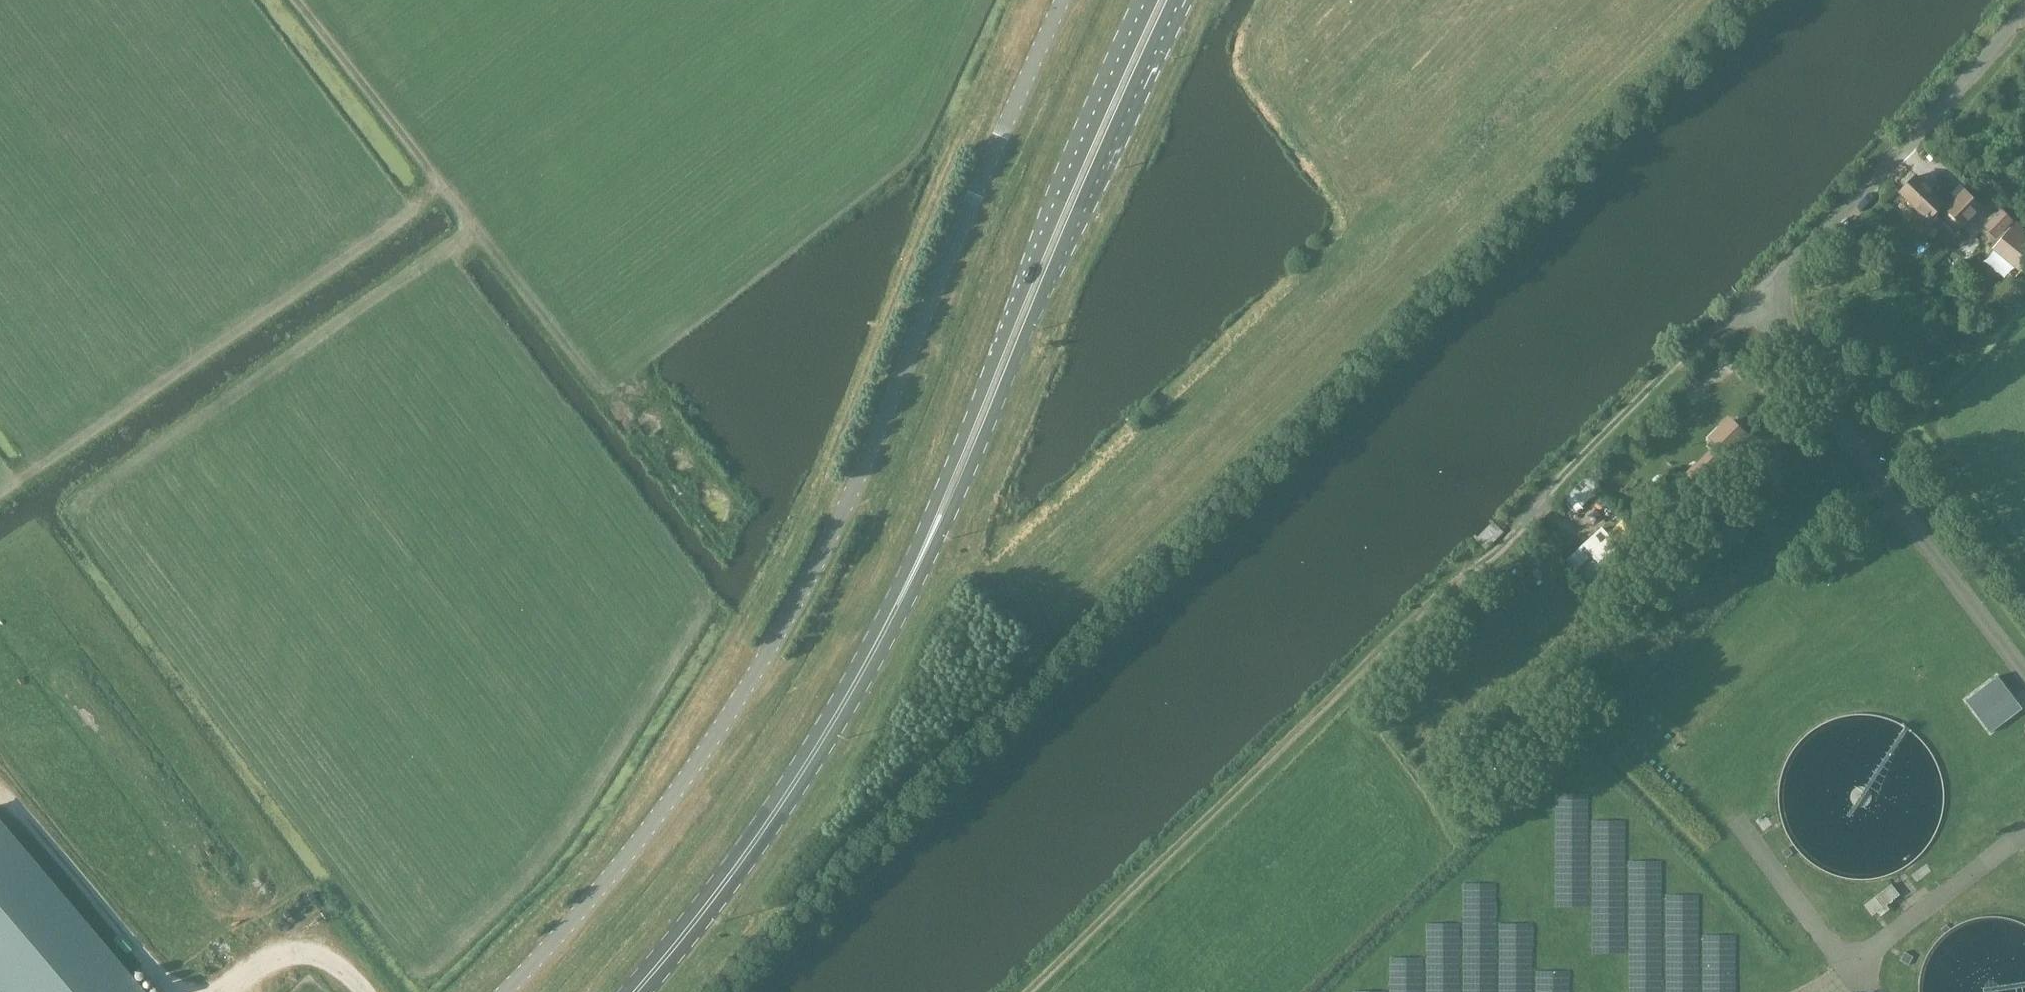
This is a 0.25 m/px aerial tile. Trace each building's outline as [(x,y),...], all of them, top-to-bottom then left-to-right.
[(1900,192),(1928,220),(1934,214),(1954,233),(1962,226),(1963,227),(1981,208),(1958,186),(1942,202),(1917,176),(1900,192)] [(1995,243),(2023,266),(2024,264),(2024,241),(2008,227),(1995,243)] [(1602,566),(1580,543),(1562,560),(1583,583),(1602,566)] [(1997,674),(1964,698),(1989,731),(2021,707),(1997,674)] [(2,991),(137,991),(0,829),(0,990),(2,991)] [(1896,879),(1873,892),(1879,904),(1903,892),(1896,879)]
